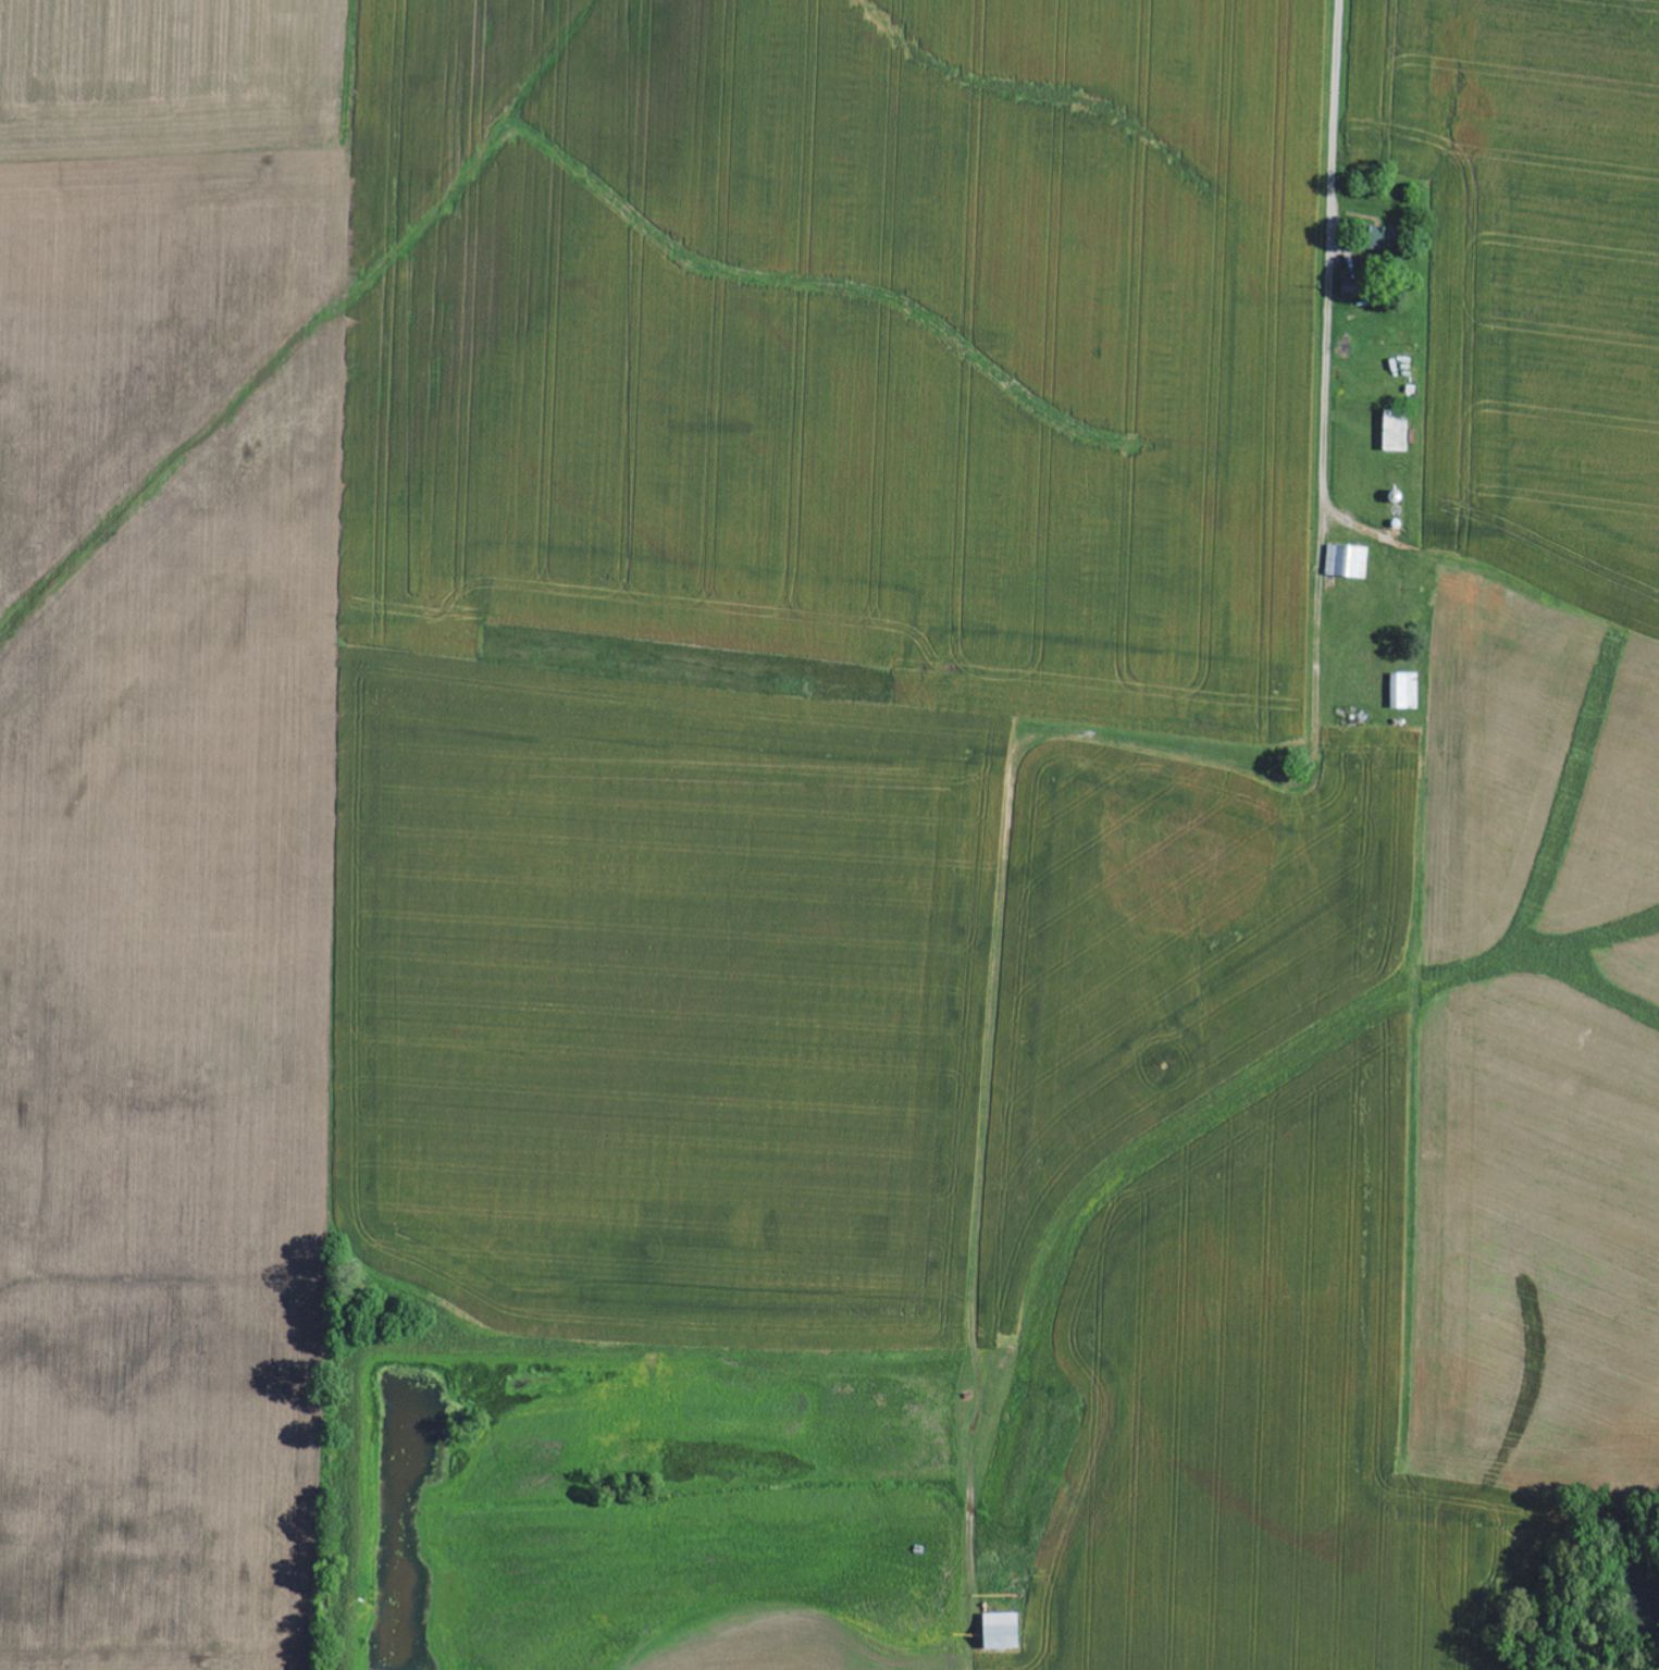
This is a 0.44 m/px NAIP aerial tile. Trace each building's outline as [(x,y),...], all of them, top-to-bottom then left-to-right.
[(1383,251),(1389,233),(1368,225),(1362,243),(1383,251)] [(1406,452),(1406,416),(1381,416),(1380,451),(1406,452)] [(1351,578),(1352,572),(1365,573),(1367,549),(1327,545),(1324,575),(1351,578)] [(1416,674),(1389,674),(1390,709),(1417,708),(1416,674)]
